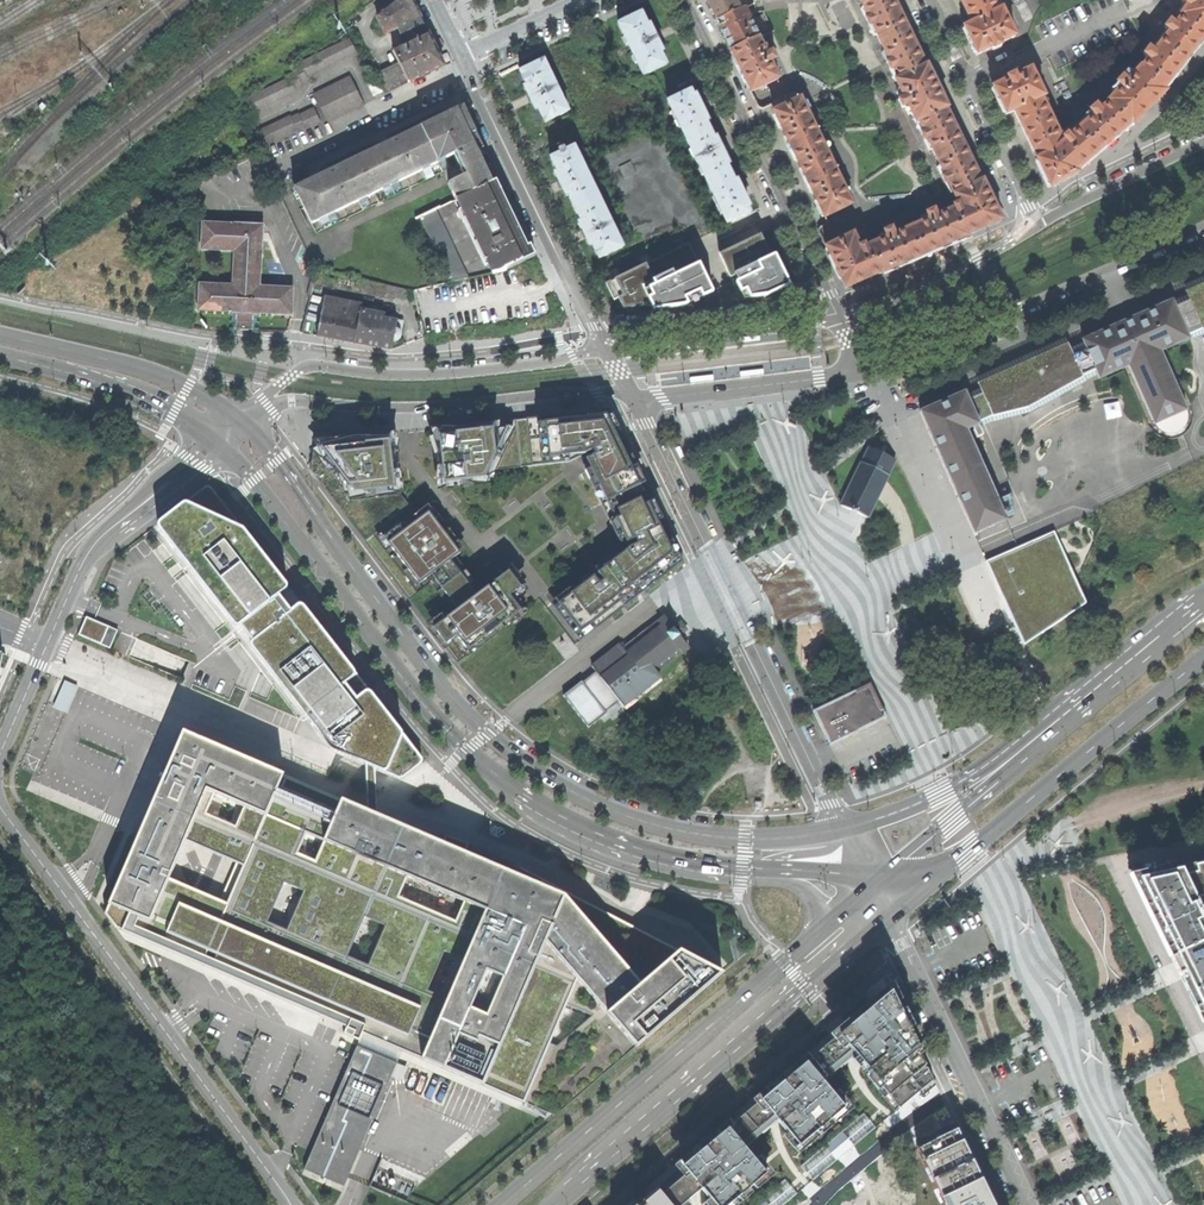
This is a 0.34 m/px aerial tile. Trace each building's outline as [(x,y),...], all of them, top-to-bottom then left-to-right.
[(398,63),(407,81),(408,83),(443,67),(436,53),(413,5),(411,0),(397,0),(376,16),(384,34),(397,28),(400,34),(404,33),(408,43),(393,51),(398,63)] [(715,21),(738,11),(733,0),(705,0),(715,21)] [(866,17),(863,18),(867,27),(870,25),(887,60),(884,62),(888,70),(891,69),(896,79),(893,80),(901,97),(895,100),(899,108),(905,105),(913,123),(916,122),(921,131),(918,133),(922,140),(925,139),(941,174),(939,176),(942,184),(945,183),(955,202),(950,204),(952,207),(935,215),(932,209),(924,212),(926,219),(893,234),(890,227),(881,231),(884,238),(864,247),(863,243),(857,246),(852,233),(824,247),(829,257),(834,268),(844,288),(848,288),(904,263),(944,246),(992,225),(1001,220),(990,198),(981,180),(980,181),(974,168),(952,123),(945,108),(945,107),(936,88),(925,64),(924,65),(919,55),(895,5),(893,0),(858,0),(866,17)] [(970,24),(962,27),(976,55),(998,45),(1014,37),(1000,8),(998,10),(994,0),(958,0),(970,24)] [(1048,187),(1078,173),(1076,170),(1087,161),(1121,131),(1130,124),(1131,126),(1149,107),(1164,91),(1162,88),(1172,76),(1199,41),(1203,35),(1203,0),(1187,0),(1184,4),(1187,6),(1181,16),(1182,17),(1176,26),(1173,24),(1168,31),(1170,34),(1156,54),(1153,52),(1148,60),(1150,62),(1144,69),(1143,69),(1130,84),(1128,82),(1122,89),(1124,91),(1111,105),(1112,107),(1103,113),(1101,111),(1094,116),(1095,119),(1064,139),(1058,132),(1041,97),(1043,96),(1029,68),(1011,77),(991,87),(1005,115),(1013,112),(1035,158),(1034,159),(1048,187)] [(722,35),(729,51),(758,38),(744,8),(738,11),(715,21),(722,35)] [(618,24),(642,75),(665,65),(655,43),(657,42),(655,37),(653,34),(651,35),(641,13),(618,24)] [(776,79),(769,62),(775,59),(771,51),(765,54),(758,38),(729,51),(737,68),(749,92),(776,79)] [(305,79),(356,55),(348,39),(298,64),(299,66),(293,69),(294,72),(287,75),(288,77),(245,98),(252,115),(297,93),(296,90),(302,87),(301,84),(306,82),(305,79)] [(544,122),(567,111),(543,61),(520,72),(527,86),(524,87),(529,96),(535,109),(537,108),(544,122)] [(377,74),(386,91),(407,81),(398,63),(377,74)] [(312,95),(327,123),(363,105),(349,77),(312,95)] [(367,85),(373,96),(381,92),(375,81),(367,85)] [(689,91),(667,102),(684,138),(706,127),(700,113),(702,112),(700,108),(698,104),(696,105),(689,91)] [(799,98),(772,111),(781,130),(797,164),(815,200),(823,218),(851,205),(799,98)] [(448,184),(456,201),(496,182),(494,179),(491,181),(485,168),(491,165),(462,106),(450,112),(382,144),(319,175),(292,188),(310,225),(319,221),(323,230),(339,222),(335,213),(358,201),(363,211),(371,207),(367,198),(382,190),(387,200),(402,192),(398,182),(421,171),(426,181),(435,177),(430,167),(438,163),(443,173),(450,169),(446,159),(454,155),(464,176),(448,184)] [(304,130),(319,123),(311,109),(296,116),(295,114),(288,117),(288,116),(259,130),(267,144),(295,130),(296,132),(303,128),(304,130)] [(716,148),(706,127),(684,138),(708,188),(730,177),(720,157),(722,155),(720,150),(719,147),(716,148)] [(568,195),(574,209),(597,198),(573,148),(550,159),(557,173),(554,174),(559,184),(565,196),(568,195)] [(737,191),(730,177),(708,188),(726,224),(748,213),(741,199),(743,198),(741,193),(739,189),(737,191)] [(502,272),(505,271),(534,256),(519,223),(503,190),(500,191),(496,182),(456,201),(454,202),(484,265),(486,263),(492,274),(502,272)] [(599,259),(621,248),(597,198),(574,209),(581,222),(578,224),(584,235),(589,247),(592,246),(599,259)] [(451,283),(465,280),(468,279),(436,211),(420,218),(451,283)] [(244,313),(290,314),(291,287),(257,286),(259,251),(261,251),(262,224),(211,223),(201,223),(201,250),(234,252),(233,284),(199,284),(197,311),(231,311),(232,313),(244,313)] [(774,252),(732,271),(745,297),(766,295),(774,291),(789,284),(774,252)] [(696,303),(715,294),(700,262),(679,272),(675,266),(650,277),(643,264),(604,283),(620,314),(687,308),(696,303)] [(312,291),(320,293),(324,277),(316,275),(312,291)] [(364,295),(416,307),(413,291),(356,278),(354,289),(361,290),(363,292),(364,295)] [(1179,304),(1192,333),(1203,329),(1203,293),(1179,304)] [(395,328),(396,321),(359,314),(357,320),(343,317),(344,307),(346,298),(327,294),(316,336),(334,339),(391,350),(392,342),(394,342),(397,341),(399,338),(399,336),(399,333),(397,331),(397,328),(395,328)] [(1099,367),(1102,374),(1130,362),(1156,422),(1160,420),(1164,426),(1171,430),(1179,429),(1185,425),(1188,417),(1186,409),(1189,407),(1165,347),(1193,335),(1192,333),(1179,304),(1176,297),(1131,317),(1085,337),(1088,344),(1099,367)] [(979,420),(1099,367),(1088,344),(969,397),(979,420)] [(974,531),(1007,518),(968,427),(980,421),(979,420),(969,397),(966,390),(921,407),(974,531)] [(438,435),(443,476),(569,462),(592,451),(594,456),(582,462),(618,536),(623,546),(635,540),(637,544),(629,548),(598,573),(603,580),(599,583),(593,576),(558,604),(581,632),(607,611),(611,616),(622,608),(642,592),(664,575),(683,561),(678,552),(665,524),(636,463),(625,441),(614,418),(610,409),(567,414),(555,415),(501,421),(466,425),(443,428),(443,434),(438,435)] [(313,455),(310,469),(393,578),(394,577),(397,581),(396,582),(457,663),(509,622),(522,612),(510,597),(509,596),(513,592),(502,577),(477,595),(450,561),(459,553),(438,525),(428,513),(419,520),(395,488),(390,440),(383,441),(382,435),(368,436),(315,442),(313,455)] [(674,441),(672,442),(678,454),(682,452),(678,443),(677,440),(674,441)] [(854,512),(867,518),(895,460),(868,447),(841,505),(854,512)] [(240,626),(279,595),(287,590),(288,588),(287,585),(242,526),(212,487),(209,486),(206,487),(185,503),(159,522),(157,525),(158,528),(234,626),(237,627),(240,626)] [(1054,531),(991,562),(1023,646),(1086,604),(1074,577),(1054,531)] [(279,595),(240,626),(252,642),(251,646),(253,650),(326,744),(330,748),(335,751),(365,764),(375,768),(380,771),(397,778),(400,779),(403,778),(420,764),(422,761),(421,758),(402,733),(304,607),(301,605),(298,606),(291,611),(279,595)] [(88,616),(80,634),(102,644),(110,625),(88,616)] [(657,672),(689,648),(683,639),(683,633),(688,629),(682,623),(678,625),(672,624),(666,616),(622,648),(620,645),(593,665),(624,705),(661,679),(657,672)] [(77,686),(65,681),(53,707),(66,712),(77,686)] [(870,683),(812,710),(821,728),(829,744),(886,717),(870,683)] [(256,835),(282,774),(184,731),(137,840),(109,904),(106,910),(104,915),(113,926),(121,930),(175,953),(200,964),(227,902),(202,891),(171,878),(187,838),(244,863),(256,835)] [(375,768),(365,764),(366,786),(367,811),(377,815),(376,788),(375,768)] [(227,902),(200,964),(280,998),(320,1015),(362,1033),(402,1050),(524,1102),(555,1116),(629,1052),(635,1047),(636,1047),(722,973),(520,867),(519,868),(528,873),(526,878),(465,852),(468,844),(445,835),(442,843),(377,815),(367,811),(282,774),(256,835),(244,863),(227,902)] [(1178,867),(1178,868),(1171,870),(1169,871),(1166,866),(1129,874),(1185,988),(1203,1028),(1203,926),(1202,923),(1203,922),(1203,916),(1196,898),(1203,896),(1203,861),(1178,867)] [(890,992),(856,1021),(854,1018),(853,1017),(844,1024),(838,1029),(839,1030),(841,1033),(834,1039),(830,1043),(815,1055),(803,1065),(801,1062),(800,1061),(790,1070),(791,1071),(793,1074),(786,1079),(784,1077),(783,1075),(775,1082),(776,1083),(778,1086),(772,1091),(771,1092),(769,1089),(768,1088),(759,1096),(760,1097),(762,1100),(757,1104),(753,1108),(741,1117),(727,1129),(725,1126),(724,1125),(720,1129),(715,1133),(716,1134),(718,1137),(709,1144),(707,1142),(706,1140),(698,1147),(699,1148),(701,1151),(695,1156),(694,1157),(692,1154),(691,1153),(681,1161),(682,1163),(684,1165),(684,1166),(689,1172),(680,1179),(676,1183),(662,1194),(671,1204),(681,1204),(692,1196),(702,1188),(716,1204),(727,1204),(765,1173),(744,1148),(773,1125),(779,1120),(800,1144),(843,1107),(823,1082),(850,1060),(856,1055),(899,1107),(918,1091),(923,1096),(936,1085),(932,1080),(922,1059),(919,1053),(917,1048),(919,1047),(921,1046),(916,1034),(913,1035),(911,1036),(909,1031),(911,1030),(913,1029),(907,1016),(905,1017),(903,1019),(900,1014),(903,1013),(905,1012),(896,994),(894,995),(892,996),(890,992)] [(397,1063),(399,1059),(510,1107),(521,1111),(524,1102),(402,1050),(362,1033),(357,1046),(397,1063)] [(397,1063),(357,1046),(304,1169),(344,1187),(348,1178),(391,1076),(397,1063)] [(863,1113),(801,1166),(807,1173),(808,1175),(813,1180),(848,1150),(850,1149),(852,1147),(875,1128),(870,1121),(863,1113)] [(919,1145),(948,1204),(994,1204),(993,1203),(981,1180),(967,1150),(961,1137),(956,1127),(919,1145)] [(754,1204),(783,1204),(797,1194),(791,1187),(785,1179),(754,1204)] [(662,1194),(656,1187),(635,1204),(671,1204),(662,1194)]
